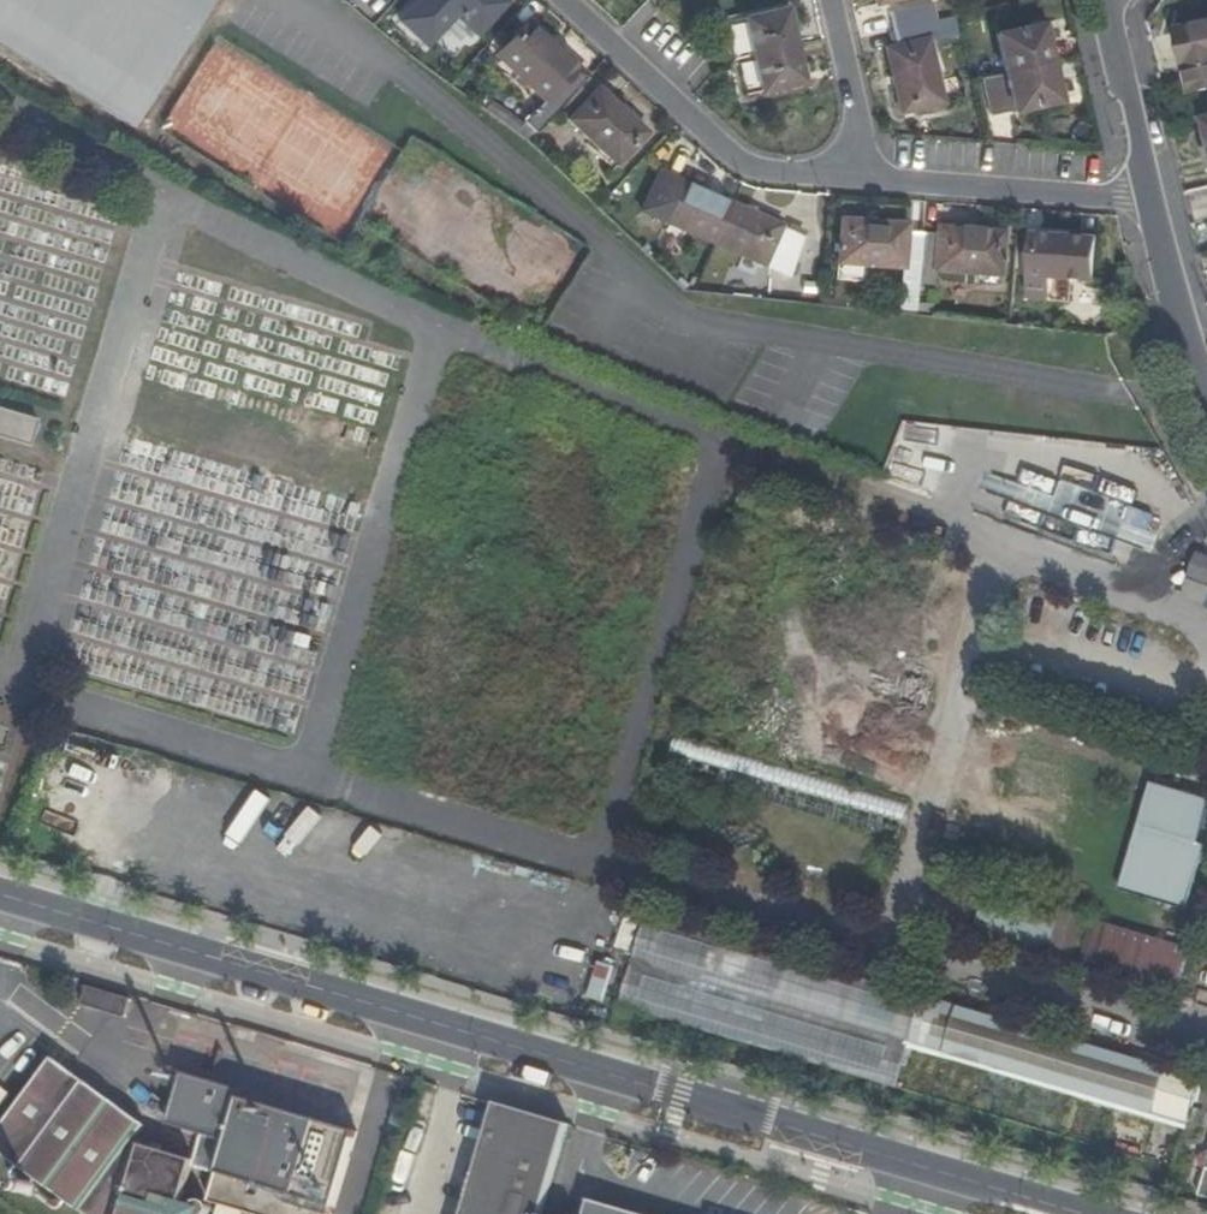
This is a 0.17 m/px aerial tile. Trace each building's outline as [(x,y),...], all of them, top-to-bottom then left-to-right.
[(40,55),(131,113),(196,9),(202,0),(0,0),(0,30),(40,55)] [(478,35),(507,3),(504,0),(440,0),(478,35)] [(878,9),(917,0),(876,0),(878,9)] [(891,16),(895,35),(937,25),(932,7),(891,16)] [(735,25),(743,60),(744,60),(795,49),(787,12),(735,25)] [(543,107),(554,117),(589,79),(529,24),(500,55),(550,100),(543,107)] [(937,25),(895,35),(899,51),(888,53),(902,118),(944,109),(929,45),(941,43),(937,25)] [(1206,91),(1206,26),(1182,32),(1196,93),(1206,91)] [(1007,85),(1052,74),(1043,35),(997,46),(1007,85)] [(803,87),(795,49),(744,60),(752,98),(803,87)] [(1007,85),(987,89),(994,123),(1014,118),(1015,122),(1061,112),(1052,74),(1007,85)] [(600,89),(572,121),(621,166),(649,135),(600,89)] [(644,208),(717,243),(734,204),(662,170),(644,208)] [(734,204),(717,243),(782,274),(800,236),(734,204)] [(903,287),(918,289),(924,239),(909,238),(910,231),(844,223),(839,266),(905,274),(903,287)] [(924,239),(918,289),(933,291),(935,277),(1000,284),(1005,241),(939,233),(938,241),(924,239)] [(1028,309),(1050,311),(1053,289),(1097,294),(1101,251),(1035,244),(1028,309)] [(39,412),(0,400),(0,430),(31,439),(39,412)] [(1190,579),(1206,585),(1206,555),(1198,552),(1188,578),(1190,579)] [(898,834),(909,794),(680,726),(669,764),(898,834)] [(1149,778),(1118,889),(1190,909),(1206,847),(1206,794),(1149,778)] [(989,881),(987,886),(977,921),(976,927),(1075,956),(1089,910),(989,881)] [(1203,1067),(643,909),(617,1003),(898,1082),(908,1048),(1186,1126),(1203,1067)] [(1095,912),(1082,958),(1179,986),(1193,941),(1095,912)] [(126,992),(109,987),(84,979),(77,998),(121,1010),(126,992)] [(146,1131),(122,1124),(134,1106),(52,1047),(0,1118),(0,1149),(14,1159),(91,1213),(122,1213),(146,1131)] [(122,1213),(201,1213),(212,1211),(219,1205),(221,1197),(277,1213),(331,1213),(367,1092),(250,1056),(244,1074),(195,1059),(176,1119),(226,1135),(214,1179),(198,1178),(185,1187),(172,1184),(183,1142),(146,1131),(122,1213)] [(496,1096),(461,1213),(543,1213),(544,1212),(571,1119),(496,1096)] [(586,1193),(580,1213),(657,1213),(586,1193)]
